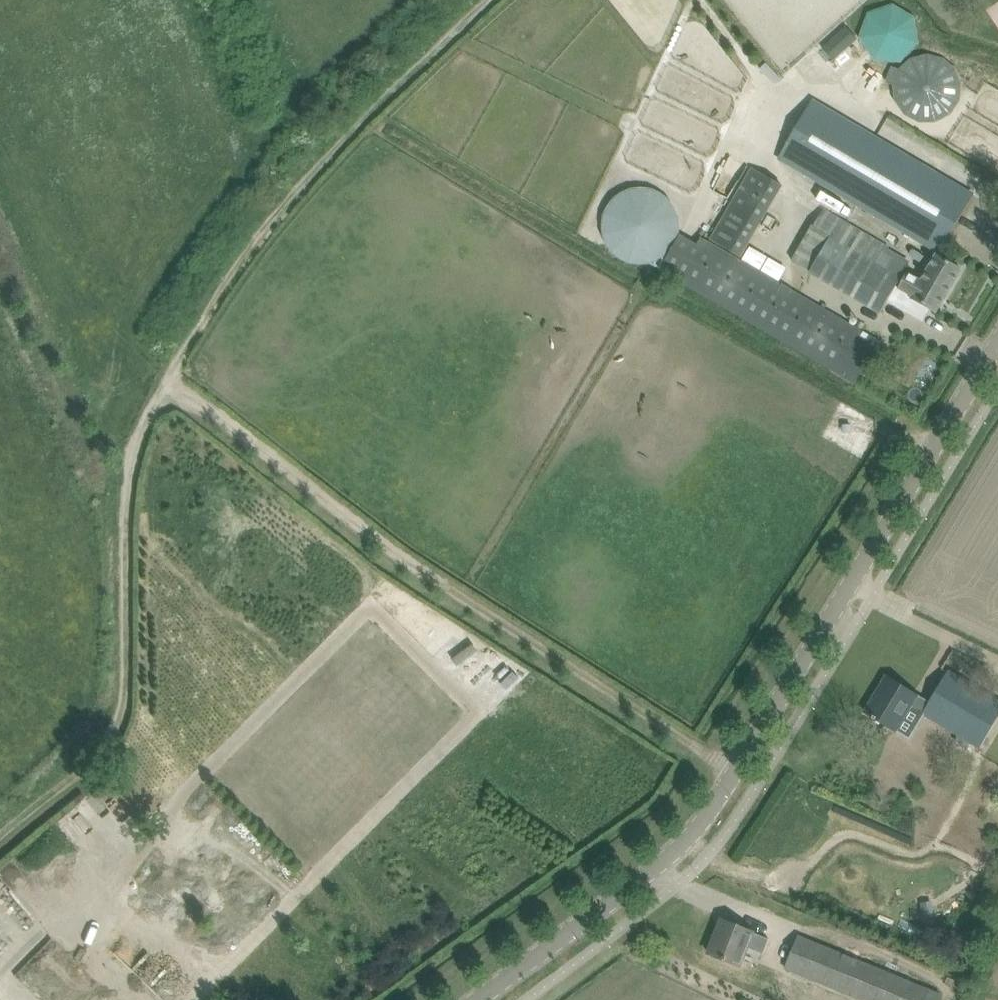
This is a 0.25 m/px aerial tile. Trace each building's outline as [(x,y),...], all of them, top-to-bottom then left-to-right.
[(860,31),(860,34),(860,36),(861,39),(861,42),(862,44),(863,46),(864,49),(866,51),(867,53),(869,55),(871,57),(873,58),(875,59),(880,62),(882,62),(885,63),(887,63),(890,63),(892,63),(895,63),(898,62),(900,62),(902,61),(905,59),(907,58),(909,57),(911,55),(913,53),(914,51),(915,49),(917,46),(918,44),(918,42),(919,39),(919,36),(919,34),(919,31),(919,29),(918,26),(918,24),(917,21),(915,19),(914,17),(913,15),(911,13),(909,11),(907,10),(905,8),(902,7),(900,6),(898,5),(895,5),(892,4),(890,4),(887,4),(885,5),(882,5),(880,6),(877,7),(875,8),(873,10),(871,11),(869,13),(867,15),(866,17),(864,19),(863,21),(862,24),(861,26),(861,29),(860,31)] [(846,27),(834,37),(845,50),(857,39),(846,27)] [(813,101),(780,158),(940,252),(973,195),(813,101)] [(753,168),(712,239),(741,256),(782,185),(753,168)] [(604,223),(604,226),(604,229),(604,233),(605,236),(606,239),(607,242),(609,245),(611,248),(613,250),(615,253),(617,255),(620,257),(623,259),(626,260),(629,262),(632,263),(635,263),(638,264),(642,264),(645,264),(648,263),(652,263),(655,262),(658,260),(661,259),(664,257),(666,255),(669,253),(671,250),(673,248),(675,245),(676,242),(677,239),(678,236),(679,233),(680,229),(680,226),(680,223),(679,219),(678,216),(677,213),(676,210),(675,207),(673,204),(671,202),(669,199),(666,197),(664,195),(661,193),(658,192),(655,190),(652,189),(648,189),(645,188),(642,188),(638,188),(635,189),(632,189),(629,190),(626,191),(623,193),(620,195),(617,197),(615,199),(613,202),(611,204),(609,207),(607,210),(606,213),(605,216),(604,219),(604,223)] [(902,276),(834,235),(812,272),(882,312),(898,285),(903,276),(902,276)] [(708,242),(684,283),(860,385),(884,344),(708,242)] [(936,312),(961,268),(937,254),(929,268),(930,269),(921,283),(904,273),(902,276),(903,276),(898,285),(915,294),(913,298),(936,312)] [(922,713),(977,746),(997,712),(997,703),(947,672),(922,713)] [(866,712),(883,722),(896,730),(917,695),(887,677),(866,712)] [(982,749),(997,759),(997,723),(982,749)] [(709,953),(727,960),(740,965),(748,947),(764,954),(770,939),(722,919),(709,953)] [(785,968),(864,999),(888,999),(898,975),(800,934),(785,968)] [(893,999),(938,999),(939,998),(902,981),(893,999)]
